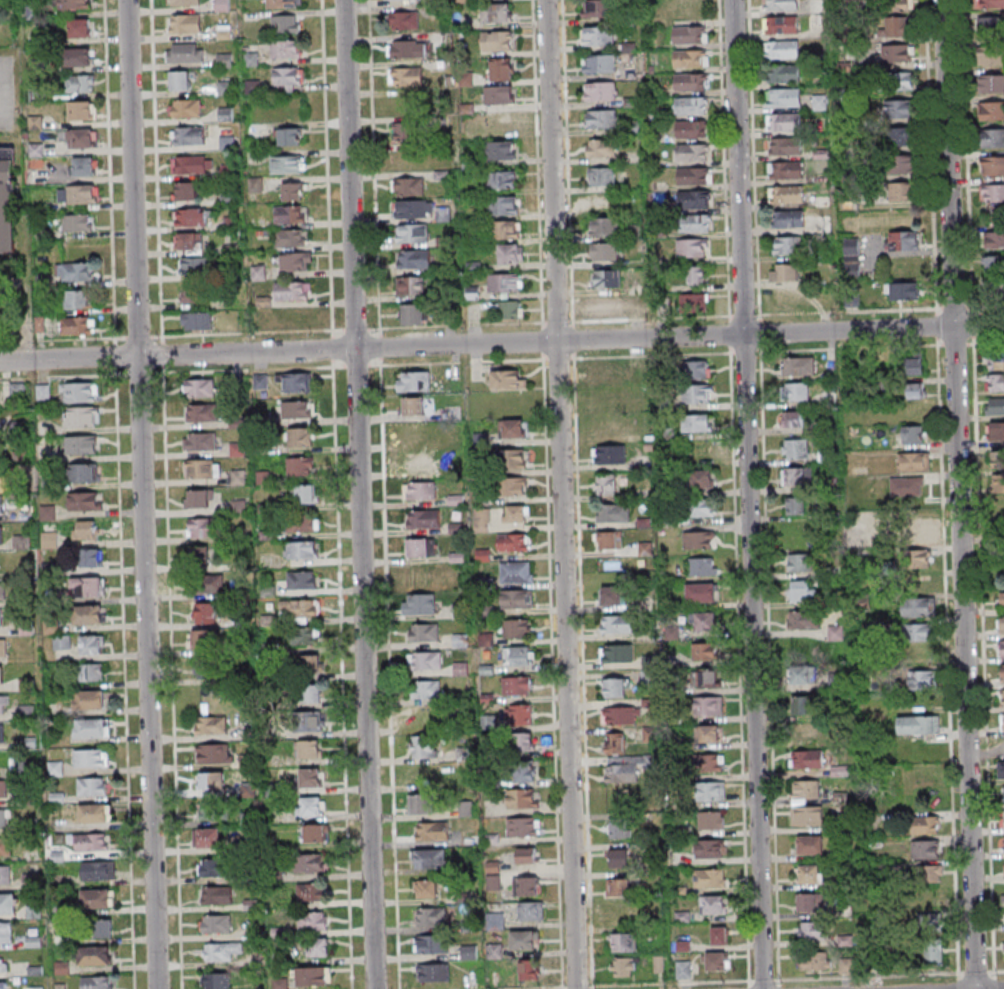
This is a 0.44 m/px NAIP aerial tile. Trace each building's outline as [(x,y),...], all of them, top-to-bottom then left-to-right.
[(90,0),(60,0),(60,9),(90,9),(90,0)] [(214,10),(214,0),(229,0),(229,10),(214,10)] [(582,17),(610,17),(610,0),(582,0),(582,17)] [(764,10),(799,10),(799,0),(764,0),(764,10)] [(913,0),(883,0),(883,11),(913,11),(913,0)] [(971,8),(1003,7),(1003,0),(971,0),(971,8)] [(512,3),(482,3),(482,23),(512,23),(512,3)] [(419,11),(389,11),(389,29),(419,29),(419,11)] [(171,15),(200,14),(201,32),(171,32),(171,15)] [(270,15),(299,14),(300,32),(271,32),(270,15)] [(884,16),(884,36),(909,36),(909,16),(884,16)] [(1003,16),(980,16),(980,31),(1003,31),(1003,16)] [(764,17),(764,34),(799,34),(799,17),(764,17)] [(69,37),(92,37),(92,18),(69,18),(69,37)] [(673,27),(705,25),(705,32),(702,32),(702,42),(674,44),(673,27)] [(585,27),(612,26),(612,44),(585,45),(585,27)] [(482,31),(482,50),(513,50),(513,31),(482,31)] [(270,40),(299,40),(299,57),(270,58),(270,40)] [(387,40),(387,57),(416,57),(416,40),(387,40)] [(798,59),(798,41),(765,41),(765,59),(798,59)] [(167,44),(197,44),(197,61),(168,62),(167,44)] [(881,44),(881,62),(910,62),(911,44),(881,44)] [(92,65),(91,48),(65,48),(65,65),(92,65)] [(1003,65),(1003,48),(979,48),(979,65),(1003,65)] [(674,50),(706,49),(706,55),(703,55),(703,66),(675,67),(674,50)] [(242,52),(257,51),(258,65),(242,66),(242,52)] [(216,53),(231,53),(232,67),(217,67),(216,53)] [(588,55),(615,54),(615,72),(588,72),(588,55)] [(490,79),(513,79),(513,58),(490,58),(490,79)] [(767,83),(799,83),(799,65),(767,65),(767,83)] [(273,67),(303,67),(303,84),(274,85),(273,67)] [(422,84),(422,67),(389,67),(389,84),(422,84)] [(170,89),(189,89),(189,70),(170,70),(170,89)] [(675,73),(707,72),(707,79),(704,79),(704,89),(676,90),(675,73)] [(913,90),(913,73),(883,73),(883,90),(913,90)] [(63,76),(95,74),(95,81),(92,81),(92,91),(64,93),(63,76)] [(979,75),(979,93),(1003,93),(1003,75),(979,75)] [(245,80),(260,79),(261,93),(246,94),(245,80)] [(217,80),(232,80),(233,94),(218,94),(217,80)] [(588,82),(615,81),(615,99),(589,100),(588,82)] [(484,104),(514,103),(513,85),(484,86),(484,104)] [(768,88),(768,106),(800,106),(800,88),(768,88)] [(814,95),(814,110),(827,110),(827,95),(814,95)] [(676,97),(708,96),(708,103),(705,103),(705,113),(677,114),(676,97)] [(171,100),(200,99),(201,116),(171,117),(171,100)] [(884,117),(915,117),(915,100),(884,100),(884,117)] [(71,101),(94,101),(94,118),(71,118),(71,101)] [(979,120),(1003,119),(1003,102),(979,102),(979,120)] [(218,108),(233,107),(233,121),(218,122),(218,108)] [(586,110),(586,128),(617,127),(616,110),(586,110)] [(515,131),(515,113),(488,113),(488,131),(515,131)] [(766,113),(766,131),(801,131),(801,113),(766,113)] [(677,121),(709,120),(709,126),(706,126),(706,137),(678,138),(677,121)] [(393,140),(416,140),(416,121),(393,121),(393,140)] [(174,127),(204,126),(204,144),(175,144),(174,127)] [(302,144),(302,128),(276,128),(276,144),(302,144)] [(890,128),(890,145),(916,145),(916,128),(890,128)] [(68,147),(96,147),(96,129),(68,129),(68,147)] [(981,147),(1003,147),(1003,129),(981,129),(981,147)] [(769,154),(803,154),(803,137),(769,137),(769,154)] [(615,139),(586,139),(586,157),(615,156),(615,139)] [(480,141),(480,159),(517,159),(517,141),(480,141)] [(677,144),(709,143),(709,150),(706,150),(706,160),(678,161),(677,144)] [(15,253),(14,146),(0,147),(0,253),(15,253)] [(176,155),(205,155),(205,172),(176,173),(176,155)] [(270,156),(300,155),(300,172),(271,173),(270,156)] [(73,156),(73,175),(96,175),(96,156),(73,156)] [(918,174),(918,156),(893,156),(893,174),(918,174)] [(982,175),(1003,175),(1003,156),(982,157),(982,175)] [(768,179),(802,179),(802,162),(768,162),(768,179)] [(233,164),(222,164),(222,176),(233,176),(233,164)] [(678,168),(710,166),(710,173),(707,173),(707,183),(679,185),(678,168)] [(614,167),(589,167),(589,186),(614,186),(614,167)] [(516,171),(487,171),(487,188),(516,188),(516,171)] [(392,178),(392,195),(422,195),(422,178),(392,178)] [(199,199),(199,182),(175,182),(175,199),(199,199)] [(282,182),(282,200),(303,200),(303,182),(282,182)] [(889,201),(917,201),(917,182),(889,182),(889,201)] [(981,202),(1003,201),(1003,184),(981,185),(981,202)] [(66,186),(95,185),(96,202),(66,203),(66,186)] [(770,204),(806,204),(806,186),(770,186),(770,204)] [(678,191),(710,189),(710,196),(707,196),(707,206),(679,208),(678,191)] [(235,205),(235,192),(221,192),(221,205),(235,205)] [(488,214),(518,214),(518,196),(488,196),(488,214)] [(433,200),(394,200),(394,217),(433,217),(433,200)] [(274,206),(304,205),(304,222),(275,223),(274,206)] [(176,208),(205,207),(205,224),(176,225),(176,208)] [(778,228),(800,228),(800,210),(778,210),(778,228)] [(62,214),(91,214),(92,231),(62,232),(62,214)] [(679,215),(710,214),(711,220),(707,221),(708,231),(680,232),(679,215)] [(591,236),(617,236),(617,217),(591,217),(591,236)] [(490,220),(490,239),(520,239),(520,220),(490,220)] [(396,241),(427,241),(427,224),(396,224),(396,241)] [(275,229),(304,228),(305,245),(275,246),(275,229)] [(984,248),(1003,248),(1003,231),(984,231),(984,248)] [(886,251),(918,251),(918,232),(886,232),(886,251)] [(178,250),(202,250),(202,233),(178,233),(178,250)] [(773,237),(773,255),(798,255),(798,237),(773,237)] [(676,239),(708,238),(708,244),(705,245),(705,255),(677,256),(676,239)] [(860,238),(843,238),(843,268),(860,268),(860,238)] [(617,242),(590,242),(590,260),(617,260),(617,242)] [(524,263),(524,243),(499,243),(499,263),(524,263)] [(397,249),(397,268),(430,267),(430,249),(397,249)] [(280,253),(310,252),(310,269),(281,270),(280,253)] [(209,272),(209,257),(179,257),(179,272),(209,272)] [(983,257),(983,274),(1003,274),(1003,257),(983,257)] [(58,281),(92,281),(92,263),(58,263),(58,281)] [(770,264),(770,281),(799,281),(799,264),(770,264)] [(688,266),(688,284),(704,284),(704,266),(688,266)] [(619,287),(619,269),(593,269),(593,287),(619,287)] [(522,273),(488,273),(488,292),(522,292),(522,273)] [(396,276),(396,294),(429,294),(429,276),(396,276)] [(276,282),(305,281),(305,299),(276,299),(276,282)] [(921,283),(885,283),(885,299),(921,299),(921,283)] [(985,283),(985,299),(1003,299),(1003,283),(985,283)] [(183,303),(202,303),(202,286),(183,286),(183,303)] [(777,305),(798,305),(798,289),(777,289),(777,305)] [(90,309),(90,290),(63,290),(63,309),(90,309)] [(707,293),(680,293),(680,311),(707,311),(707,293)] [(589,316),(644,316),(644,298),(623,298),(623,297),(589,297),(589,316)] [(493,317),(523,317),(523,301),(493,301),(493,317)] [(402,303),(402,324),(425,324),(425,303),(402,303)] [(211,329),(211,312),(181,312),(181,329),(211,329)] [(60,317),(60,334),(91,334),(91,317),(60,317)] [(986,351),(986,369),(1003,369),(1003,351),(986,351)] [(923,374),(923,353),(904,353),(904,374),(923,374)] [(814,375),(814,357),(781,357),(781,375),(814,375)] [(710,377),(710,361),(685,361),(685,377),(710,377)] [(618,382),(618,365),(594,365),(594,382),(618,382)] [(491,370),(521,370),(521,379),(526,379),(526,388),(492,389),(491,370)] [(401,372),(430,371),(431,390),(397,391),(397,379),(401,379),(401,372)] [(276,382),(284,382),(284,391),(310,391),(310,373),(276,373),(276,382)] [(1003,392),(1003,374),(985,374),(985,392),(1003,392)] [(214,396),(214,378),(184,378),(184,396),(214,396)] [(65,383),(94,382),(95,399),(65,400),(65,383)] [(809,401),(809,383),(787,383),(787,401),(809,401)] [(924,383),(907,383),(907,399),(924,399),(924,383)] [(713,385),(685,385),(685,403),(713,403),(713,385)] [(403,397),(403,415),(425,415),(425,397),(403,397)] [(984,415),(1003,415),(1003,397),(984,398),(984,415)] [(281,401),(281,418),(310,418),(310,401),(281,401)] [(186,404),(216,404),(216,421),(187,421),(186,404)] [(99,426),(99,407),(65,407),(65,426),(99,426)] [(778,427),(803,427),(803,412),(778,412),(778,427)] [(713,431),(712,414),(680,414),(680,431),(713,431)] [(498,420),(528,419),(528,437),(499,438),(498,420)] [(1003,441),(1003,422),(988,422),(988,441),(1003,441)] [(432,432),(432,423),(403,423),(403,443),(425,443),(425,432),(432,432)] [(901,444),(924,444),(924,425),(901,425),(901,444)] [(288,446),(312,446),(312,427),(288,427),(288,446)] [(186,433),(215,432),(216,449),(186,450),(186,433)] [(67,436),(96,435),(97,452),(67,453),(67,436)] [(782,458),(808,458),(808,440),(782,440),(782,458)] [(592,445),(592,462),(625,462),(625,445),(592,445)] [(495,450),(524,449),(524,467),(495,468),(495,450)] [(987,451),(987,470),(1003,470),(1003,451),(987,451)] [(434,452),(403,452),(403,470),(434,470),(434,452)] [(929,452),(898,452),(898,471),(929,471),(929,452)] [(286,458),(314,457),(314,474),(287,475),(286,458)] [(219,459),(185,459),(185,477),(219,477),(219,459)] [(98,481),(98,463),(69,463),(69,481),(98,481)] [(781,485),(811,485),(811,468),(781,468),(781,485)] [(232,483),(244,483),(244,470),(232,470),(232,483)] [(693,470),(693,488),(715,488),(715,470),(693,470)] [(617,474),(596,474),(596,495),(617,495),(617,474)] [(495,477),(525,477),(525,495),(496,496),(495,477)] [(923,477),(891,477),(891,497),(923,497),(923,477)] [(406,481),(435,480),(435,499),(406,499),(406,481)] [(316,503),(316,484),(293,484),(293,503),(316,503)] [(212,490),(188,490),(188,507),(212,507),(212,490)] [(67,493),(97,492),(97,509),(68,510),(67,493)] [(786,515),(804,515),(804,497),(786,497),(786,515)] [(688,499),(688,517),(715,517),(715,499),(688,499)] [(629,504),(597,504),(597,522),(629,522),(629,504)] [(506,522),(528,522),(528,505),(506,505),(506,522)] [(474,531),(490,531),(490,508),(474,508),(474,531)] [(410,510),(439,509),(440,527),(410,528),(410,510)] [(319,516),(286,516),(286,531),(319,531),(319,516)] [(188,537),(216,537),(216,518),(188,518),(188,537)] [(74,540),(97,540),(97,521),(74,521),(74,540)] [(931,543),(930,526),(907,527),(907,544),(931,543)] [(622,549),(622,531),(595,531),(595,539),(597,539),(597,549),(622,549)] [(682,549),(715,549),(715,531),(682,531),(682,549)] [(812,532),(789,532),(789,548),(812,548),(812,532)] [(497,534),(527,533),(527,552),(498,552),(497,534)] [(14,549),(29,549),(29,535),(14,535),(14,549)] [(434,538),(407,538),(407,556),(434,556),(434,538)] [(288,541),(317,540),(318,558),(288,558),(288,541)] [(190,565),(216,565),(216,547),(190,547),(190,565)] [(81,549),(81,567),(102,567),(102,549),(81,549)] [(907,550),(907,570),(929,570),(929,550),(907,550)] [(787,571),(808,571),(808,553),(787,553),(787,571)] [(716,557),(688,557),(688,575),(716,575),(716,557)] [(500,562),(530,561),(530,580),(500,580),(500,562)] [(288,572),(317,571),(317,588),(288,589),(288,572)] [(193,575),(193,592),(224,592),(224,575),(193,575)] [(72,597),(101,597),(101,577),(72,577),(72,597)] [(787,602),(815,602),(815,580),(787,580),(787,602)] [(718,583),(686,583),(686,602),(718,602),(718,583)] [(602,605),(622,605),(622,586),(602,586),(602,605)] [(501,589),(530,589),(531,607),(501,608),(501,589)] [(405,594),(434,594),(435,611),(406,612),(405,594)] [(931,598),(903,598),(903,617),(931,617),(931,598)] [(287,600),(316,599),(317,616),(288,617),(287,600)] [(216,603),(194,603),(194,623),(216,623),(216,603)] [(74,606),(103,605),(103,622),(74,623),(74,606)] [(820,610),(788,610),(788,629),(820,629),(820,610)] [(716,631),(715,612),(692,612),(692,631),(716,631)] [(601,632),(632,632),(632,615),(601,615),(601,632)] [(503,620),(533,619),(533,637),(503,638),(503,620)] [(409,624),(439,623),(439,640),(410,641),(409,624)] [(932,641),(932,624),(904,624),(904,641),(932,641)] [(320,644),(320,628),(287,628),(287,644),(320,644)] [(219,649),(219,629),(191,629),(191,649),(219,649)] [(70,649),(70,635),(54,635),(54,649),(70,649)] [(104,653),(104,635),(81,635),(81,653),(104,653)] [(718,659),(718,643),(691,643),(691,659),(718,659)] [(600,661),(633,661),(633,644),(600,644),(600,661)] [(503,647),(533,646),(533,665),(504,665),(503,647)] [(411,652),(441,651),(441,668),(412,669),(411,652)] [(323,674),(323,655),(301,655),(301,674),(323,674)] [(195,660),(195,680),(221,680),(221,660),(195,660)] [(811,661),(788,661),(788,685),(811,685),(811,661)] [(103,680),(103,663),(79,663),(79,680),(103,680)] [(696,686),(724,686),(724,669),(696,669),(696,686)] [(937,670),(907,670),(907,689),(937,689),(937,670)] [(502,676),(531,676),(532,694),(502,695),(502,676)] [(630,678),(604,678),(604,697),(630,697),(630,678)] [(412,681),(441,680),(441,698),(412,698),(412,681)] [(320,702),(320,682),(300,682),(300,702),(320,702)] [(75,691),(104,690),(105,708),(75,708),(75,691)] [(722,697),(696,697),(696,715),(722,715),(722,697)] [(793,698),(793,716),(817,716),(817,698),(793,698)] [(510,724),(531,724),(531,705),(510,705),(510,724)] [(602,725),(639,725),(639,706),(602,706),(602,725)] [(295,711),(295,731),(323,731),(323,711),(295,711)] [(196,734),(225,734),(225,716),(196,716),(196,734)] [(897,716),(897,734),(939,734),(939,716),(897,716)] [(75,720),(105,720),(105,737),(76,738),(75,720)] [(720,742),(720,725),(696,725),(696,742),(720,742)] [(798,727),(798,742),(817,742),(817,727),(798,727)] [(512,733),(512,750),(532,750),(532,733),(512,733)] [(605,733),(605,752),(625,752),(625,733),(605,733)] [(434,758),(434,735),(411,735),(411,758),(434,758)] [(299,740),(319,740),(319,759),(299,760),(299,740)] [(232,744),(197,744),(197,763),(232,763),(232,744)] [(74,750),(103,749),(104,766),(74,767),(74,750)] [(823,770),(823,752),(792,752),(792,770),(823,770)] [(723,772),(723,754),(700,754),(700,772),(723,772)] [(606,755),(606,782),(638,782),(638,769),(653,769),(653,755),(606,755)] [(511,761),(511,782),(534,782),(534,761),(511,761)] [(413,784),(441,784),(441,766),(413,766),(413,784)] [(300,768),(320,768),(320,787),(301,788),(300,768)] [(224,789),(224,772),(199,772),(199,789),(224,789)] [(77,778),(104,777),(105,795),(78,795),(77,778)] [(8,797),(0,797),(0,779),(8,779),(8,797)] [(725,800),(725,781),(702,781),(702,800),(725,800)] [(820,781),(796,781),(796,799),(820,799),(820,781)] [(506,789),(536,789),(536,807),(507,808),(506,789)] [(431,794),(411,794),(411,814),(432,813),(431,794)] [(301,796),(321,796),(321,815),(302,816),(301,796)] [(225,801),(197,801),(197,819),(225,819),(225,801)] [(473,815),(472,801),(460,802),(460,816),(473,815)] [(79,804),(106,803),(106,821),(79,822),(79,804)] [(791,808),(818,807),(819,825),(792,825),(791,808)] [(698,811),(725,810),(725,828),(698,829),(698,811)] [(938,816),(913,816),(913,834),(938,834),(938,816)] [(507,818),(536,817),(537,835),(507,836),(507,818)] [(608,838),(629,838),(629,819),(608,819),(608,838)] [(418,822),(448,822),(448,840),(419,841),(418,822)] [(304,824),(304,842),(326,842),(326,824),(304,824)] [(221,828),(197,828),(197,847),(221,847),(221,828)] [(75,834),(75,850),(109,850),(109,834),(75,834)] [(799,836),(825,835),(826,853),(799,854),(799,836)] [(10,855),(0,855),(0,837),(10,837),(10,855)] [(694,840),(721,839),(722,857),(695,858),(694,840)] [(913,840),(913,859),(938,859),(938,840),(913,840)] [(517,863),(537,863),(537,847),(517,847),(517,863)] [(629,867),(629,848),(610,848),(610,867),(629,867)] [(416,850),(445,849),(446,867),(416,868),(416,850)] [(296,854),(323,853),(324,871),(296,872),(296,854)] [(198,877),(224,877),(224,859),(198,859),(198,877)] [(83,862),(110,861),(110,879),(83,880),(83,862)] [(486,861),(486,889),(500,889),(500,861),(486,861)] [(825,864),(799,864),(799,883),(825,883),(825,864)] [(10,883),(0,883),(0,865),(10,865),(10,883)] [(943,882),(943,865),(915,865),(915,882),(943,882)] [(693,869),(720,868),(721,886),(694,887),(693,869)] [(513,877),(540,876),(541,894),(514,895),(513,877)] [(607,896),(632,896),(632,879),(607,879),(607,896)] [(438,880),(416,880),(416,897),(438,897),(438,880)] [(296,883),(324,882),(324,900),(296,901),(296,883)] [(204,886),(231,886),(232,903),(205,904),(204,886)] [(112,889),(80,889),(80,908),(112,908),(112,889)] [(798,893),(825,892),(825,910),(798,911),(798,893)] [(16,914),(16,893),(0,893),(0,914),(16,914)] [(699,895),(726,895),(727,912),(700,913),(699,895)] [(519,902),(546,901),(547,919),(520,920),(519,902)] [(893,903),(870,903),(870,929),(893,929),(893,903)] [(417,908),(446,907),(447,926),(417,926),(417,908)] [(297,912),(325,911),(326,929),(298,930),(297,912)] [(504,930),(504,912),(487,912),(487,930),(504,930)] [(915,929),(940,929),(940,914),(915,914),(915,929)] [(203,916),(230,915),(230,933),(203,933),(203,916)] [(112,919),(96,919),(96,937),(112,937),(112,919)] [(0,921),(0,943),(11,943),(11,921),(0,921)] [(799,921),(799,940),(825,940),(825,921),(799,921)] [(728,945),(728,926),(711,927),(712,945),(728,945)] [(510,931),(510,950),(538,950),(538,931),(510,931)] [(635,933),(613,933),(613,950),(635,950),(635,933)] [(419,935),(448,935),(449,953),(419,954),(419,935)] [(307,956),(329,956),(329,938),(307,938),(307,956)] [(204,943),(231,942),(232,960),(205,960),(204,943)] [(924,942),(924,964),(945,964),(945,942),(924,942)] [(497,954),(497,944),(488,944),(488,954),(497,954)] [(79,947),(109,946),(109,964),(80,965),(79,947)] [(705,970),(729,970),(729,952),(705,952),(705,970)] [(800,969),(831,969),(831,952),(800,952),(800,969)] [(633,975),(633,958),(611,958),(611,975),(633,975)] [(676,978),(691,978),(691,960),(676,960),(676,978)] [(516,962),(516,981),(537,981),(537,962),(516,962)] [(420,964),(449,963),(450,981),(420,982),(420,964)] [(299,968),(327,967),(327,985),(299,986),(299,968)] [(230,972),(230,988),(203,988),(203,973),(230,972)] [(109,975),(109,988),(82,988),(82,976),(109,975)]
